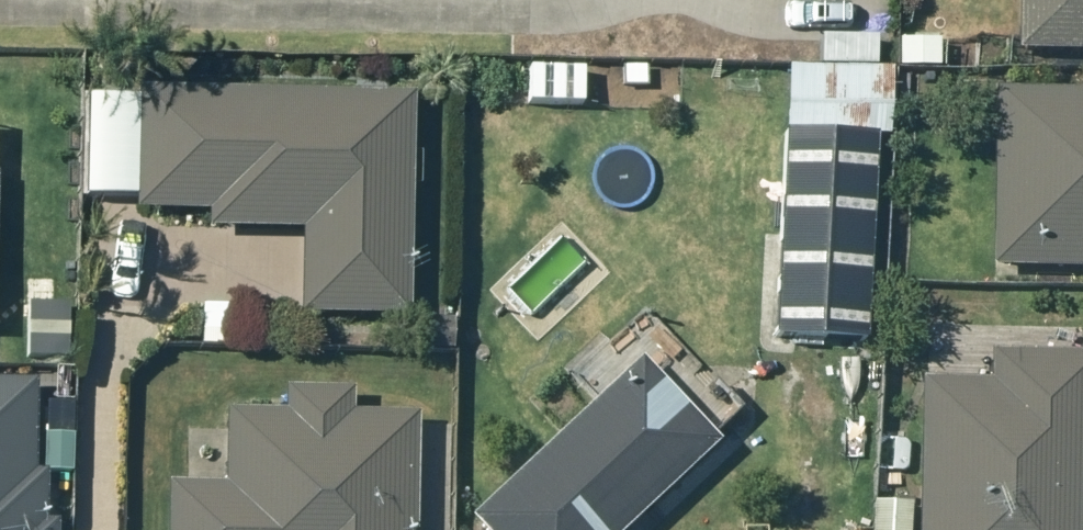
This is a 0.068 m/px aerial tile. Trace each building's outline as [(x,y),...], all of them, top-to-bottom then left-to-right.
[(1007,50),(1082,51),(1082,0),(1008,0),(1007,50)] [(897,13),(897,34),(911,34),(911,13),(897,13)] [(517,63),(517,90),(591,92),(592,80),(599,80),(599,65),(517,63)] [(403,94),(128,89),(124,209),(199,211),(199,227),(292,229),(290,314),(398,316),(403,94)] [(983,269),(1082,271),(1082,94),(986,92),(983,269)] [(774,137),(770,248),(861,251),(865,140),(774,137)] [(21,305),(20,353),(63,354),(64,307),(21,305)] [(1073,504),(1082,504),(1082,353),(980,351),(980,384),(911,383),(909,529),(1073,529),(1073,504)] [(478,529),(647,529),(723,458),(717,452),(737,434),(723,419),(705,436),(644,373),(478,529)] [(45,525),(34,524),(36,471),(22,470),(25,383),(0,382),(0,529),(45,529),(45,525)] [(156,529),(406,529),(407,415),(342,414),(342,389),(275,388),(275,411),(216,409),(215,485),(156,484),(156,529)] [(37,435),(37,469),(61,470),(61,436),(37,435)] [(864,529),(903,529),(903,503),(864,502),(864,529)]
